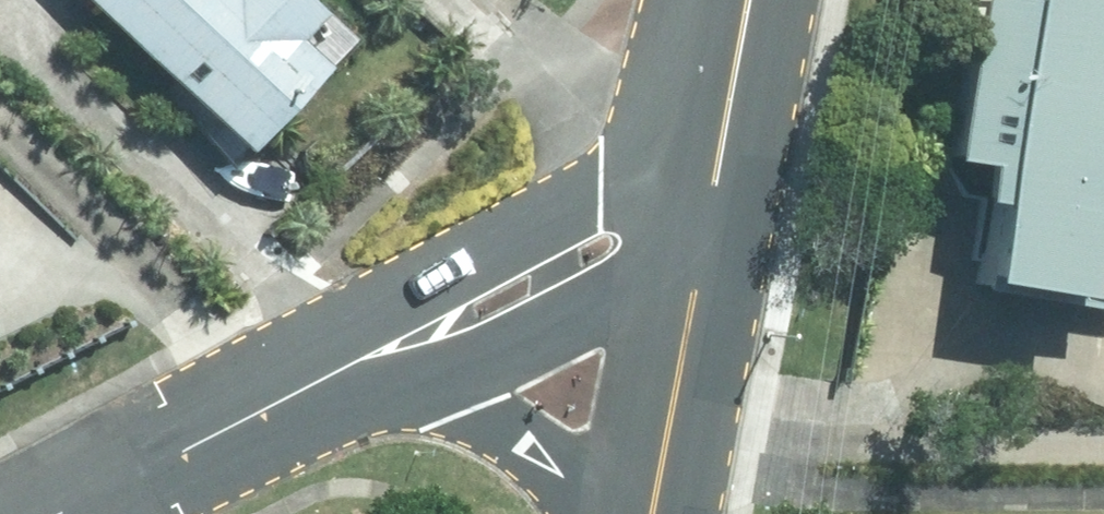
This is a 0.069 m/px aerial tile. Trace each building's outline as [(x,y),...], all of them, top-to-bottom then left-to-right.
[(253,146),(356,38),(316,0),(97,0),(253,146)] [(958,151),(990,156),(985,193),(1006,196),(994,281),(1103,297),(1103,0),(980,0),(958,151)]
